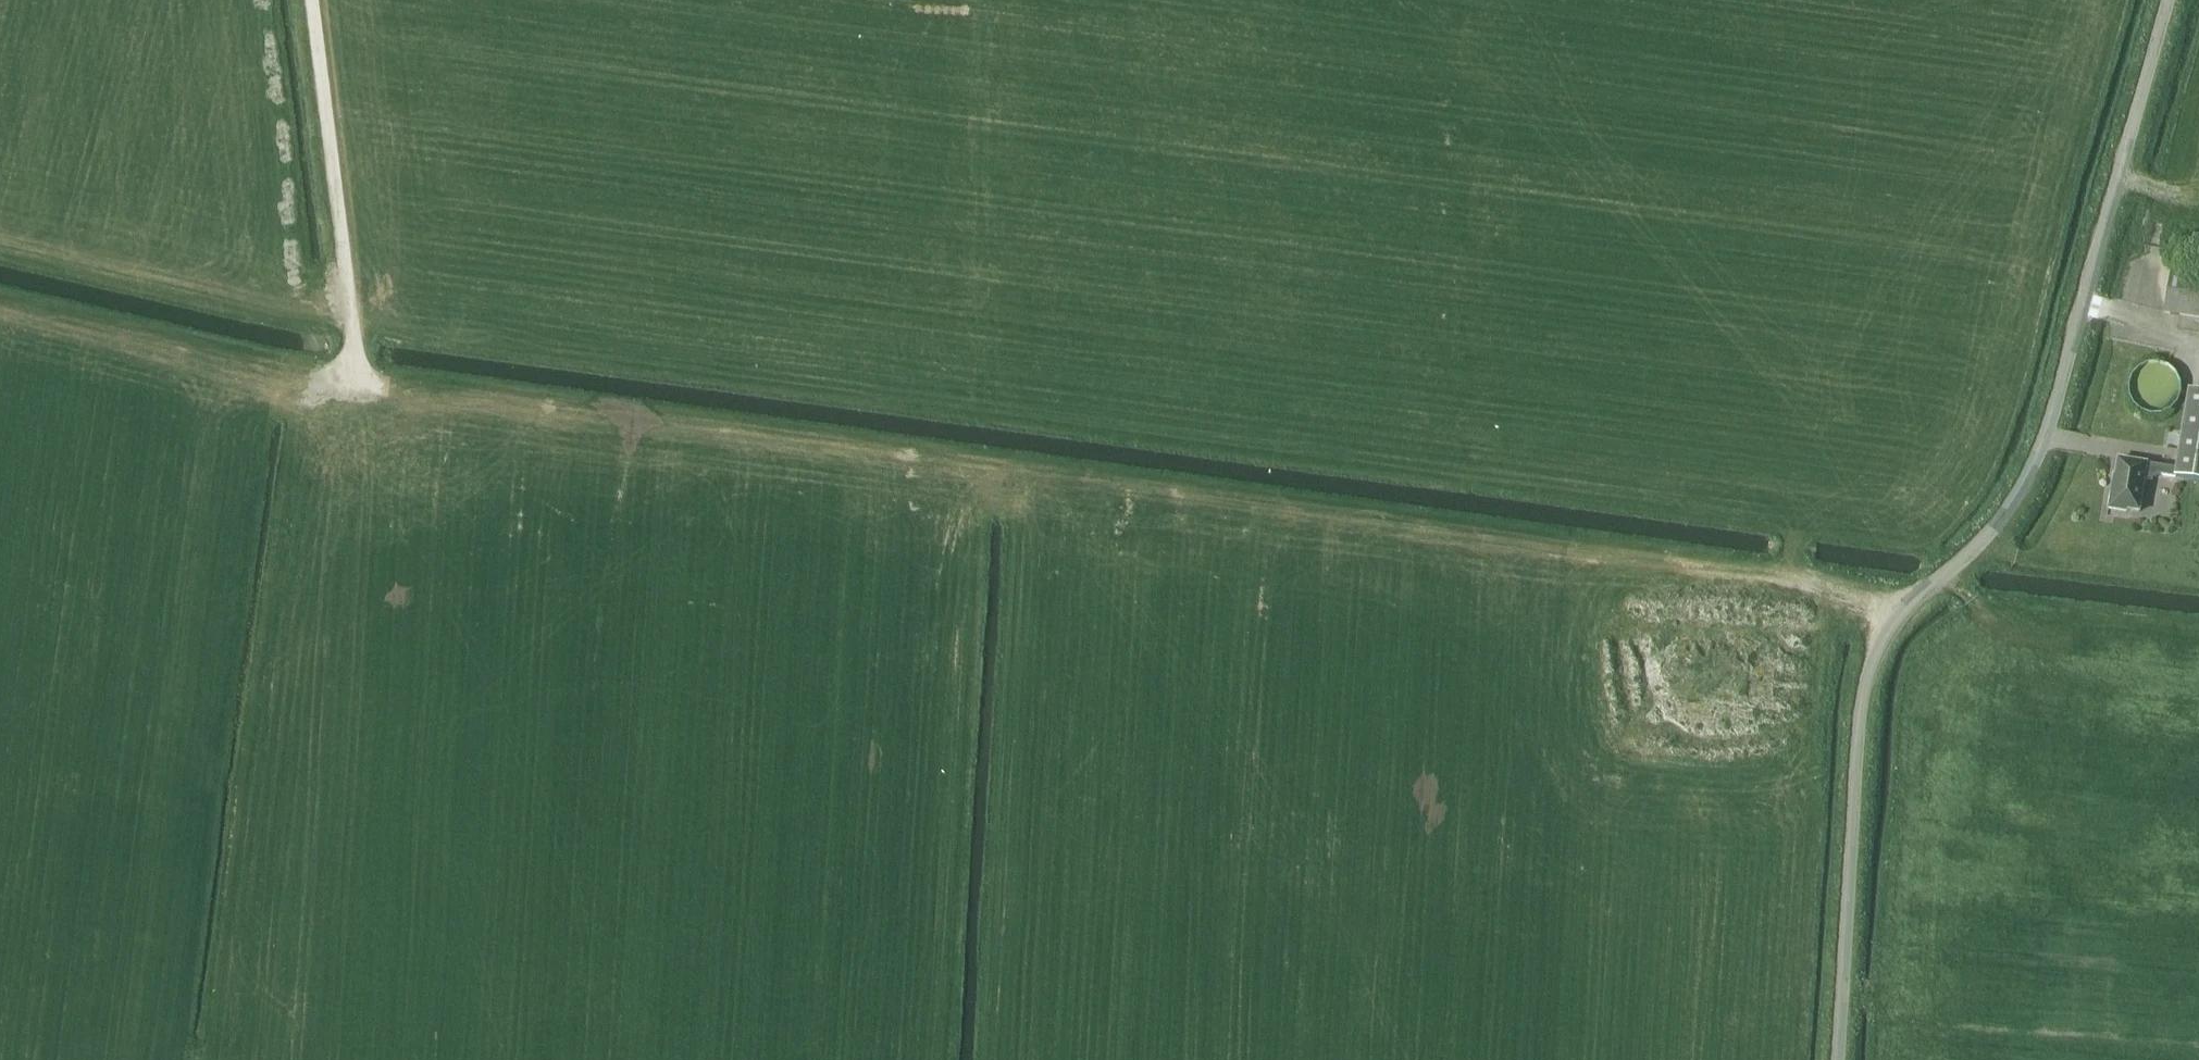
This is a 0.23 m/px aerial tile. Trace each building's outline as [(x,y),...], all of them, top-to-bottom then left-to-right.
[(2185,392),(2172,471),(2114,461),(2109,492),(2106,492),(2103,512),(2122,515),(2122,513),(2135,515),(2140,482),(2148,483),(2153,477),(2198,484),(2198,394),(2185,392)]
